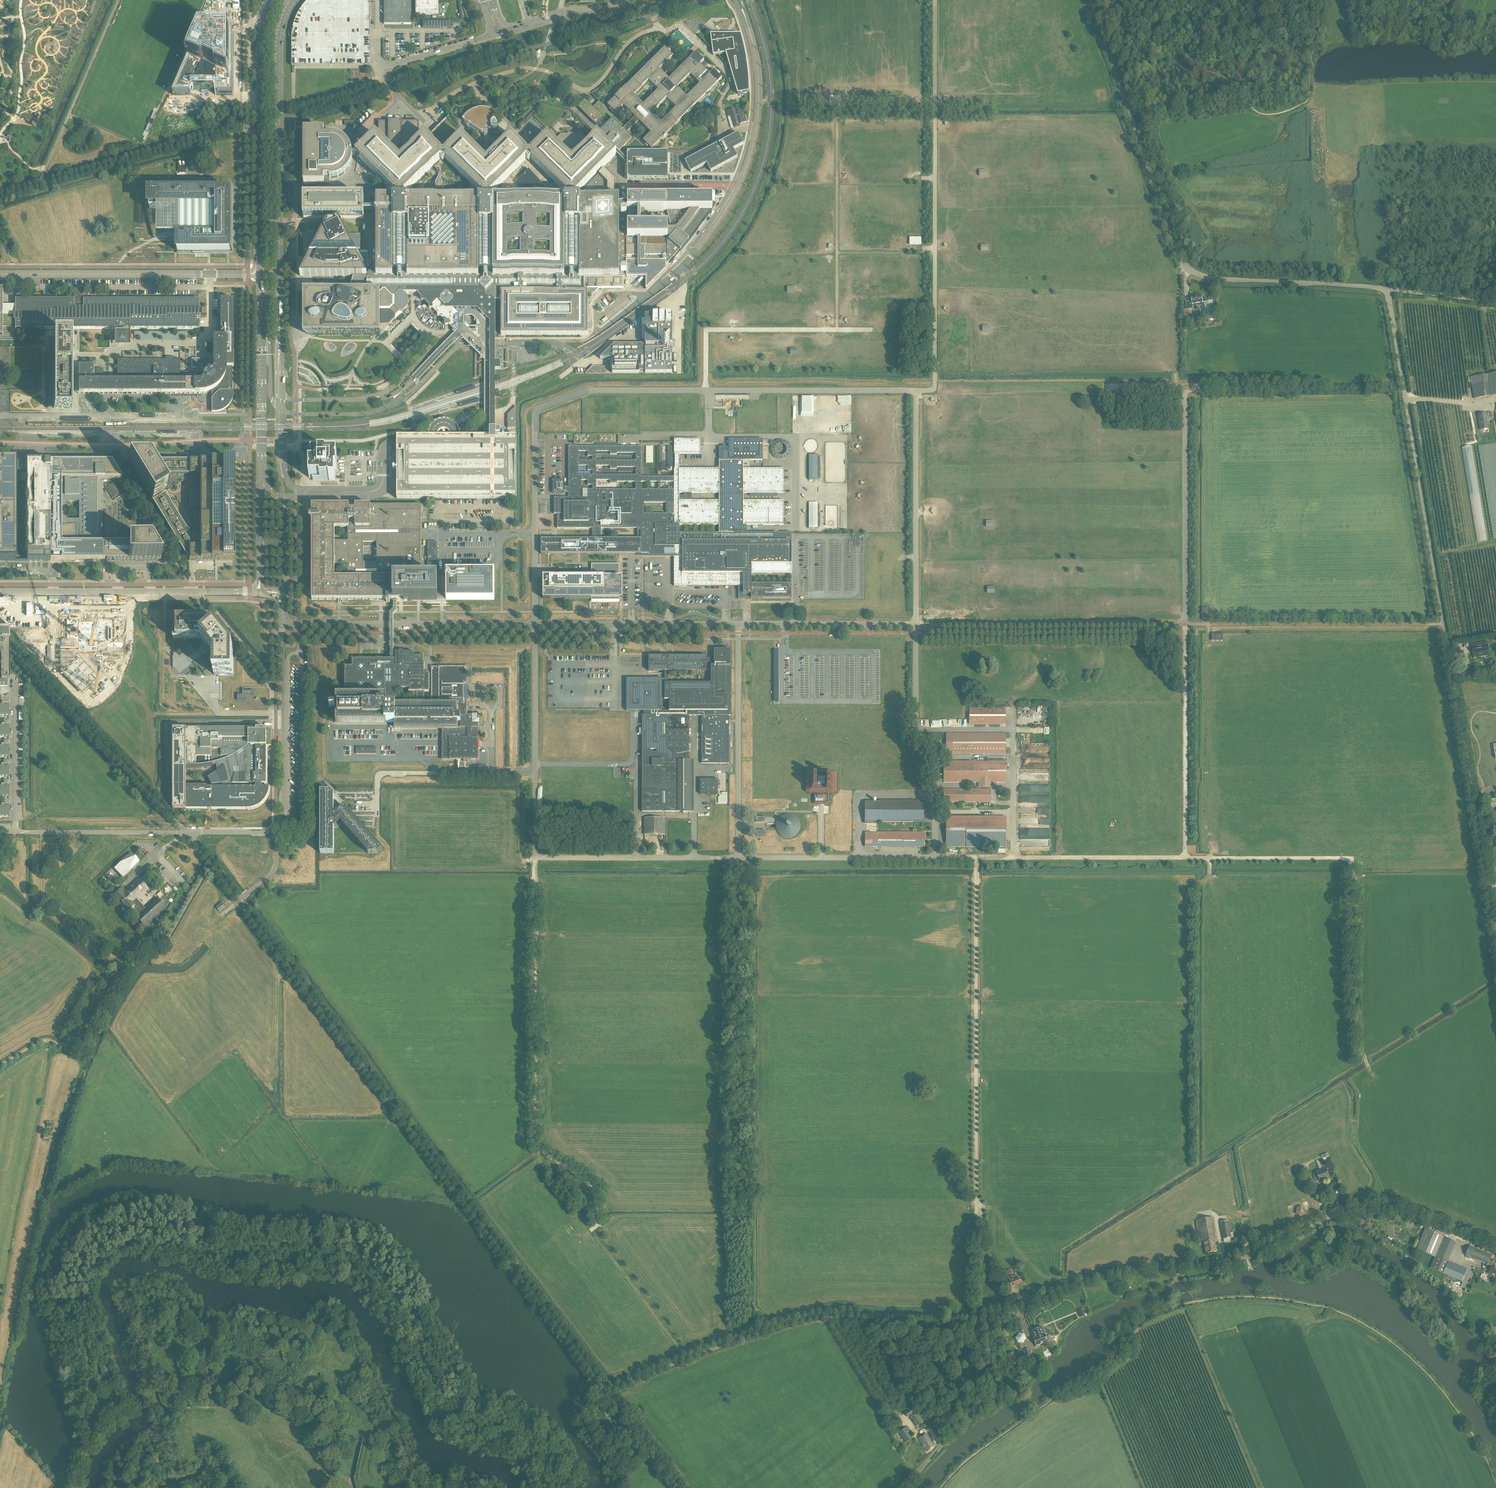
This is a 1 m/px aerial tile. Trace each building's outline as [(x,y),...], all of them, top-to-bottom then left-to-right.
[(370,66),(370,58),(370,42),(370,25),(370,0),(309,0),(308,2),(303,6),(300,11),(297,16),(295,22),(293,28),(292,33),(292,66),(294,66),(370,66)] [(384,24),(411,24),(411,20),(411,0),(384,0),(384,24)] [(416,7),(416,9),(417,13),(422,13),(423,13),(424,12),(432,12),(438,12),(437,3),(437,1),(437,0),(417,0),(416,4),(416,6),(416,7)] [(216,96),(234,96),(233,33),(199,33),(172,96),(192,96),(194,90),(216,90),(216,96)] [(726,53),(727,59),(737,94),(749,92),(749,89),(749,86),(749,82),(748,78),(748,74),(748,70),(747,66),(747,61),(746,57),(745,53),(744,49),(744,47),(743,43),(740,33),(710,34),(711,43),(713,55),(716,55),(726,53)] [(348,236),(347,236),(341,224),(340,223),(340,222),(339,220),(338,220),(336,222),(336,223),(334,223),(334,222),(328,222),(328,223),(327,223),(326,224),(320,236),(319,236),(306,236),(303,236),(304,237),(305,239),(310,250),(312,250),(313,250),(312,252),(306,264),(302,272),(300,276),(304,276),(313,276),(330,276),(354,276),(350,291),(333,291),(332,291),(312,291),(308,291),(304,291),(303,291),(303,318),(303,332),(303,335),(310,335),(316,335),(367,335),(370,335),(374,335),(376,335),(379,335),(380,335),(380,331),(380,326),(388,326),(389,326),(396,319),(398,317),(400,315),(402,313),(408,307),(408,306),(408,298),(403,293),(404,293),(411,293),(417,293),(418,294),(422,298),(422,300),(424,301),(430,306),(430,308),(432,308),(437,314),(438,316),(440,316),(445,321),(445,327),(446,327),(449,327),(453,325),(453,316),(453,310),(464,310),(464,305),(463,305),(463,303),(469,303),(474,303),(477,300),(477,301),(478,301),(490,301),(492,301),(494,301),(500,301),(500,305),(501,308),(501,328),(501,330),(501,334),(501,335),(504,335),(506,335),(540,335),(584,335),(587,335),(588,334),(588,299),(588,291),(592,295),(593,294),(594,293),(598,288),(624,288),(624,276),(626,276),(626,277),(627,277),(641,277),(637,281),(638,281),(638,282),(639,283),(640,283),(646,277),(646,288),(645,289),(646,289),(651,284),(652,283),(655,280),(656,279),(658,276),(660,275),(662,272),(664,271),(666,269),(666,265),(670,261),(670,263),(673,260),(681,251),(684,248),(688,243),(693,236),(699,228),(702,224),(704,221),(706,218),(708,216),(710,213),(712,210),(716,204),(715,204),(715,203),(712,202),(712,200),(712,198),(712,197),(710,197),(689,197),(688,197),(684,197),(680,197),(679,197),(668,197),(627,197),(627,204),(625,204),(624,204),(619,205),(619,198),(618,197),(603,197),(603,195),(607,195),(614,195),(615,190),(614,178),(613,178),(607,173),(604,169),(598,174),(595,178),(594,176),(608,162),(610,160),(616,155),(616,154),(618,152),(627,143),(632,138),(626,133),(638,121),(650,133),(643,141),(644,141),(647,144),(648,146),(651,149),(662,138),(662,139),(667,134),(667,133),(687,113),(688,114),(693,108),(692,108),(703,96),(705,95),(707,93),(708,92),(709,91),(710,90),(716,84),(722,78),(719,75),(717,73),(716,73),(714,70),(713,70),(712,72),(710,73),(710,74),(708,72),(707,71),(700,64),(704,60),(702,58),(701,57),(700,56),(699,55),(696,52),(689,59),(688,60),(686,61),(683,65),(669,79),(668,78),(661,71),(659,69),(661,68),(673,56),(673,55),(670,53),(669,52),(668,50),(667,50),(665,47),(652,61),(648,64),(648,63),(642,68),(643,69),(626,86),(623,89),(622,89),(617,94),(618,94),(613,99),(607,105),(608,106),(610,108),(612,109),(615,112),(615,113),(616,113),(622,107),(623,105),(635,118),(625,128),(624,128),(609,112),(599,101),(599,102),(592,108),(585,100),(578,107),(595,125),(596,125),(598,123),(603,118),(606,114),(612,119),(608,123),(599,132),(602,136),(600,138),(597,134),(596,134),(574,111),(571,109),(570,110),(564,116),(546,133),(547,134),(546,134),(530,150),(530,151),(528,151),(527,151),(527,150),(511,134),(510,134),(496,148),(490,154),(488,156),(487,157),(488,137),(488,134),(488,130),(491,131),(492,131),(493,131),(494,131),(495,131),(496,131),(496,130),(497,130),(497,129),(497,128),(498,127),(497,126),(497,125),(497,124),(496,123),(495,122),(494,122),(494,121),(493,121),(493,122),(492,122),(492,123),(491,123),(491,124),(491,125),(489,125),(488,125),(494,116),(495,115),(495,113),(494,112),(493,112),(491,111),(490,111),(489,110),(487,110),(486,110),(484,110),(483,110),(482,110),(481,110),(480,110),(479,110),(478,110),(477,110),(476,110),(475,111),(474,111),(473,112),(472,112),(471,113),(470,113),(470,114),(469,114),(468,115),(467,115),(467,116),(466,117),(465,117),(465,118),(464,119),(463,120),(464,121),(466,122),(465,122),(469,124),(470,125),(483,134),(484,131),(484,157),(484,156),(465,138),(465,137),(461,134),(460,134),(461,133),(460,132),(460,131),(458,130),(452,124),(447,118),(449,116),(449,115),(449,116),(448,117),(429,135),(432,138),(431,139),(425,134),(424,134),(417,141),(414,138),(419,133),(419,121),(378,121),(378,133),(380,135),(378,137),(375,134),(360,149),(355,153),(355,154),(357,156),(359,158),(394,193),(396,193),(395,197),(376,197),(376,198),(376,210),(376,213),(376,222),(376,224),(376,268),(374,268),(370,272),(369,273),(367,273),(365,273),(354,250),(355,250),(360,250),(360,236),(348,236)] [(170,84),(167,93),(172,95),(176,86),(170,84)] [(736,105),(741,124),(747,122),(741,104),(736,105)] [(376,112),(375,112),(371,107),(367,111),(371,116),(372,116),(376,112)] [(727,111),(727,114),(731,128),(740,126),(735,109),(729,110),(727,111)] [(36,122),(33,118),(29,122),(30,123),(32,125),(34,125),(36,127),(37,124),(36,122)] [(354,158),(359,158),(357,156),(355,156),(354,156),(352,156),(352,155),(352,154),(352,153),(352,152),(352,151),(351,150),(351,149),(351,148),(350,148),(350,147),(350,146),(349,145),(348,144),(348,143),(347,142),(346,141),(345,141),(345,140),(344,139),(343,139),(342,138),(341,138),(341,137),(340,137),(339,136),(338,136),(337,136),(336,136),(335,135),(334,135),(333,135),(332,135),(331,135),(330,135),(330,136),(329,136),(329,135),(328,134),(327,134),(326,134),(326,135),(325,135),(325,136),(324,136),(324,131),(324,130),(310,130),(304,130),(303,130),(303,183),(304,184),(316,184),(316,197),(304,197),(303,198),(303,218),(304,218),(306,218),(308,218),(319,218),(321,218),(336,218),(335,220),(334,222),(334,223),(336,223),(336,222),(338,220),(338,218),(363,218),(364,218),(364,213),(376,213),(376,210),(364,210),(364,198),(363,197),(329,197),(329,178),(330,178),(330,179),(331,179),(332,179),(333,179),(335,179),(336,178),(337,178),(338,178),(340,177),(341,176),(342,176),(343,175),(344,174),(345,173),(346,172),(347,171),(348,170),(349,169),(349,168),(350,167),(351,166),(351,165),(352,163),(352,162),(352,161),(352,159),(352,158),(354,158)] [(733,149),(744,144),(738,133),(685,161),(691,172),(706,163),(711,171),(737,157),(733,149)] [(627,152),(627,159),(627,180),(668,180),(668,175),(668,174),(668,152),(652,152),(627,152)] [(143,193),(142,193),(142,195),(154,236),(154,238),(155,237),(166,232),(168,231),(169,231),(170,232),(171,232),(179,232),(179,234),(179,236),(178,236),(178,253),(193,253),(193,254),(203,254),(203,253),(231,253),(231,252),(233,252),(233,253),(233,254),(233,253),(233,252),(233,193),(233,192),(233,193),(231,193),(203,193),(203,192),(193,192),(193,193),(178,193),(150,193),(143,193)] [(1212,301),(1204,302),(1203,302),(1202,296),(1191,298),(1192,304),(1201,303),(1201,304),(1204,303),(1207,321),(1210,320),(1216,319),(1212,301)] [(30,299),(15,299),(15,315),(15,326),(15,329),(62,329),(80,329),(120,329),(120,326),(123,326),(126,326),(130,326),(130,329),(188,329),(199,329),(199,327),(199,315),(201,315),(201,310),(199,310),(199,299),(83,299),(83,303),(78,303),(74,303),(74,299),(36,299),(30,299)] [(220,309),(220,319),(233,319),(233,299),(220,299),(220,309)] [(12,326),(12,327),(13,327),(14,327),(14,326),(15,326),(15,315),(6,315),(6,312),(7,312),(8,312),(9,311),(8,310),(7,310),(6,310),(6,305),(2,305),(0,305),(0,326),(12,326)] [(672,345),(672,339),(672,315),(652,315),(645,315),(645,318),(645,325),(645,339),(645,344),(615,344),(600,359),(606,359),(610,359),(612,359),(612,368),(612,373),(639,373),(639,372),(645,372),(645,373),(672,373),(672,349),(669,349),(667,349),(666,349),(666,348),(668,345),(669,345),(669,344),(672,345)] [(184,386),(184,394),(204,394),(206,393),(209,391),(211,395),(212,397),(211,398),(211,412),(215,412),(216,412),(218,412),(219,412),(220,411),(221,411),(222,410),(223,410),(225,409),(226,408),(227,407),(228,406),(229,405),(230,404),(230,403),(231,402),(232,401),(232,399),(232,398),(233,397),(233,395),(233,393),(233,392),(233,391),(232,391),(232,367),(233,367),(233,319),(220,319),(220,338),(213,338),(213,362),(213,367),(214,367),(214,368),(209,372),(208,371),(205,374),(204,374),(203,375),(205,377),(199,377),(199,372),(180,372),(180,378),(174,378),(174,386),(184,386)] [(120,333),(114,333),(114,347),(129,347),(129,333),(124,333),(123,333),(123,326),(121,326),(121,333),(120,333)] [(54,369),(54,400),(54,413),(62,413),(71,413),(71,369),(72,349),(72,336),(54,336),(54,369)] [(117,394),(184,394),(184,386),(174,386),(174,378),(165,378),(165,359),(164,359),(153,359),(153,368),(149,368),(149,370),(145,370),(145,375),(141,375),(141,378),(120,378),(120,381),(117,381),(115,381),(115,386),(117,386),(117,394)] [(117,378),(117,381),(120,381),(120,378),(141,378),(141,375),(145,375),(145,370),(149,370),(149,368),(153,368),(153,359),(122,359),(121,359),(117,359),(117,378)] [(165,378),(174,378),(180,378),(180,372),(180,359),(165,359),(165,378)] [(210,359),(204,359),(195,359),(192,359),(191,368),(210,368),(210,359)] [(110,394),(117,394),(117,386),(115,386),(115,381),(110,381),(103,381),(103,369),(94,369),(94,364),(79,364),(79,394),(110,394)] [(606,373),(606,366),(593,366),(594,365),(593,365),(585,373),(586,374),(586,373),(606,373)] [(1495,395),(1495,374),(1471,377),(1474,399),(1495,395)] [(507,428),(516,428),(516,418),(516,407),(516,406),(507,415),(507,428)] [(1490,419),(1488,413),(1485,413),(1478,415),(1481,430),(1488,429),(1487,420),(1490,419)] [(428,434),(428,436),(396,436),(396,444),(396,466),(396,469),(396,470),(396,475),(397,491),(397,495),(397,499),(397,500),(429,500),(480,500),(516,500),(515,436),(495,436),(484,436),(460,436),(460,434),(458,430),(457,427),(455,425),(452,423),(449,421),(446,420),(443,420),(440,421),(437,422),(433,424),(431,427),(429,430),(428,434)] [(815,452),(818,445),(815,444),(816,441),(807,438),(804,447),(815,452)] [(564,497),(554,497),(554,514),(557,514),(561,514),(561,521),(557,521),(557,528),(592,528),(592,539),(541,539),(541,554),(638,554),(638,553),(640,553),(640,554),(641,554),(648,554),(648,555),(665,555),(665,549),(674,549),(674,581),(674,586),(728,586),(738,586),(738,599),(743,599),(746,599),(751,599),(791,599),(791,584),(751,584),(751,573),(791,573),(791,534),(791,533),(747,533),(747,525),(783,525),(783,501),(742,501),(742,493),(783,493),(783,469),(742,469),(742,460),(762,460),(762,455),(762,439),(729,439),(729,451),(729,461),(729,469),(722,469),(719,469),(712,469),(712,468),(707,468),(707,469),(679,469),(679,454),(700,454),(700,453),(700,451),(700,439),(674,439),(674,443),(674,444),(674,454),(675,454),(675,469),(674,469),(674,476),(641,476),(641,446),(575,446),(573,446),(568,446),(568,479),(568,487),(564,487),(564,480),(553,480),(553,493),(564,493),(568,493),(568,499),(564,499),(564,497)] [(788,443),(785,441),(782,440),(778,440),(775,442),(773,444),(771,446),(771,450),(771,453),(772,456),(775,458),(777,460),(780,460),(784,460),(787,458),(789,456),(791,453),(791,449),(790,446),(788,443)] [(311,453),(311,459),(311,460),(312,460),(312,463),(309,471),(310,471),(310,472),(309,472),(309,478),(313,478),(313,480),(328,480),(328,479),(329,479),(329,480),(335,480),(335,478),(335,476),(335,469),(337,469),(337,461),(336,461),(336,460),(337,460),(337,454),(333,454),(333,452),(318,452),(318,453),(317,453),(317,452),(311,452),(311,453)] [(16,523),(16,472),(27,472),(27,561),(31,561),(36,561),(42,561),(50,561),(50,460),(50,461),(30,461),(29,461),(27,461),(10,461),(10,456),(0,456),(0,461),(0,523),(16,523)] [(818,480),(818,456),(810,456),(809,480),(818,480)] [(112,543),(101,543),(96,543),(96,482),(115,482),(125,482),(113,463),(90,463),(90,461),(50,460),(50,561),(61,561),(101,561),(161,561),(150,543),(123,543),(123,538),(112,538),(112,543)] [(151,498),(166,489),(149,460),(128,460),(151,498)] [(159,465),(159,466),(160,466),(160,467),(158,469),(157,469),(169,487),(189,475),(189,460),(188,460),(156,460),(156,461),(157,461),(158,463),(158,464),(159,464),(159,465)] [(233,561),(233,461),(225,461),(205,460),(191,460),(189,460),(189,475),(191,475),(200,475),(200,492),(189,492),(189,507),(200,507),(200,514),(194,514),(194,529),(200,529),(200,533),(192,533),(189,533),(189,561),(192,561),(210,561),(224,561),(233,561)] [(153,500),(152,501),(189,561),(189,533),(165,493),(153,500)] [(818,529),(818,504),(809,504),(809,529),(818,529)] [(392,600),(394,600),(396,600),(398,600),(399,600),(399,598),(399,577),(398,577),(392,577),(391,577),(385,577),(385,574),(406,574),(406,571),(421,571),(421,509),(421,505),(348,505),(341,505),(334,505),(327,505),(326,505),(320,505),(319,505),(313,505),(312,505),(312,506),(312,512),(312,513),(312,515),(309,515),(309,518),(312,518),(312,520),(312,549),(312,556),(312,579),(312,585),(312,592),(312,600),(339,600),(371,600),(376,600),(377,600),(381,600),(384,600),(385,600),(386,600),(386,602),(390,602),(390,600),(391,600),(392,600)] [(0,523),(0,561),(16,561),(16,523),(0,523)] [(428,570),(437,570),(437,542),(428,542),(428,570)] [(621,577),(620,577),(619,577),(619,564),(591,564),(591,577),(543,577),(543,599),(591,599),(591,600),(619,600),(619,599),(621,599),(622,599),(622,577),(621,577)] [(404,600),(407,600),(419,600),(437,600),(437,597),(440,597),(440,598),(441,598),(442,598),(442,597),(446,597),(446,600),(494,600),(494,569),(446,569),(446,577),(402,577),(402,578),(402,579),(399,579),(399,577),(399,598),(401,598),(404,598),(404,599),(404,600)] [(121,619),(61,619),(61,671),(83,694),(99,678),(77,657),(77,636),(99,636),(99,647),(121,647),(121,619)] [(233,651),(210,623),(207,619),(173,620),(173,639),(175,639),(175,640),(173,640),(173,646),(173,647),(173,648),(175,650),(182,644),(200,665),(198,667),(206,675),(210,675),(212,675),(212,674),(214,674),(214,675),(233,675),(233,651)] [(6,694),(6,693),(9,693),(9,686),(9,662),(9,652),(9,648),(9,646),(9,643),(9,635),(8,635),(1,635),(0,635),(0,694),(6,694)] [(1487,641),(1471,644),(1473,658),(1479,657),(1478,653),(1484,652),(1484,654),(1489,653),(1487,641)] [(689,760),(689,715),(701,715),(701,763),(729,763),(729,734),(729,720),(729,715),(730,715),(730,695),(731,695),(731,666),(730,666),(731,666),(731,665),(730,664),(731,662),(730,662),(730,649),(729,649),(728,649),(726,649),(724,649),(714,649),(714,659),(709,659),(707,659),(707,656),(706,656),(673,656),(668,656),(665,656),(649,656),(648,656),(648,671),(649,671),(664,671),(664,679),(662,679),(662,678),(644,678),(626,678),(626,711),(631,711),(643,711),(643,715),(642,715),(642,756),(642,759),(642,812),(665,812),(678,812),(678,782),(678,760),(689,760)] [(337,697),(337,701),(337,723),(382,722),(382,720),(385,720),(385,722),(395,722),(395,728),(442,729),(442,736),(442,759),(463,759),(463,761),(464,761),(467,761),(468,761),(468,759),(478,759),(478,741),(478,728),(478,723),(478,715),(470,715),(468,715),(468,699),(469,699),(469,684),(468,684),(468,666),(431,666),(431,704),(395,704),(395,700),(396,699),(396,695),(395,694),(395,689),(399,689),(400,688),(405,688),(406,689),(410,689),(410,691),(409,691),(409,692),(413,692),(413,699),(417,699),(417,701),(424,701),(424,692),(429,692),(429,673),(429,674),(424,674),(424,670),(424,667),(424,666),(424,663),(422,663),(422,654),(413,654),(413,652),(410,652),(409,652),(406,652),(403,652),(402,652),(399,652),(395,652),(395,660),(394,660),(394,661),(393,661),(390,661),(388,661),(388,660),(388,659),(381,659),(380,659),(379,659),(378,659),(377,659),(370,659),(363,659),(362,659),(361,659),(360,659),(359,659),(352,659),(352,666),(352,667),(351,667),(351,666),(346,666),(345,666),(345,667),(345,669),(345,670),(345,677),(345,678),(345,684),(345,685),(345,687),(345,688),(346,688),(351,688),(352,688),(352,695),(352,696),(352,697),(337,697)] [(242,694),(237,694),(237,695),(239,695),(239,700),(246,700),(246,701),(247,701),(247,700),(247,695),(250,695),(253,695),(253,694),(252,694),(252,691),(253,691),(253,690),(246,690),(244,690),(244,688),(242,688),(242,690),(242,694)] [(9,717),(9,719),(9,705),(0,705),(0,717),(9,717)] [(1006,708),(972,708),(969,708),(969,724),(1006,724),(1006,708)] [(9,737),(9,739),(9,725),(0,725),(0,737),(9,737)] [(269,787),(262,787),(262,784),(266,784),(266,746),(271,746),(271,731),(266,731),(266,728),(210,728),(173,728),(173,769),(173,787),(173,809),(247,809),(249,809),(250,809),(251,809),(253,808),(254,808),(255,808),(256,807),(258,807),(259,806),(260,805),(261,804),(262,804),(263,803),(264,802),(265,801),(265,800),(266,799),(267,797),(267,796),(268,795),(268,794),(269,792),(269,791),(269,790),(269,788),(269,787)] [(1006,734),(953,734),(946,734),(946,753),(1006,753),(1006,734)] [(9,757),(9,759),(9,745),(0,745),(0,757),(9,757)] [(1006,782),(1006,761),(943,761),(943,782),(978,782),(978,787),(986,787),(986,789),(943,789),(943,802),(991,802),(991,789),(988,789),(988,787),(991,787),(991,782),(1006,782)] [(9,777),(9,779),(9,765),(0,765),(0,777),(9,777)] [(823,804),(824,804),(827,804),(829,803),(829,794),(827,794),(824,794),(824,793),(833,793),(837,792),(837,772),(833,771),(824,771),(818,771),(809,771),(805,772),(805,792),(809,793),(818,793),(818,794),(815,794),(813,794),(813,803),(815,804),(819,804),(823,804)] [(700,794),(710,794),(718,794),(718,779),(700,779),(700,794)] [(9,797),(9,799),(9,785),(0,785),(0,797),(9,797)] [(328,791),(320,791),(320,794),(320,830),(320,853),(334,853),(334,828),(340,822),(342,824),(352,835),(368,853),(377,853),(382,849),(369,834),(344,806),(339,811),(337,812),(334,812),(334,811),(334,809),(334,794),(331,791),(328,791)] [(925,824),(924,801),(865,802),(865,825),(925,824)] [(9,817),(9,818),(9,805),(0,805),(0,817),(9,817)] [(777,823),(777,824),(777,825),(777,826),(777,827),(777,828),(777,829),(778,830),(778,831),(779,832),(780,833),(780,834),(781,834),(782,835),(783,836),(784,836),(785,837),(786,837),(787,837),(788,837),(789,837),(790,837),(791,837),(792,836),(793,836),(794,835),(795,835),(796,834),(797,833),(798,832),(798,831),(799,830),(799,829),(799,828),(800,827),(800,826),(800,825),(800,824),(799,823),(799,822),(799,821),(798,820),(798,819),(797,818),(796,817),(795,816),(794,816),(793,815),(792,815),(791,815),(790,814),(789,814),(788,814),(787,814),(786,814),(785,815),(784,815),(783,815),(782,816),(781,816),(781,817),(780,818),(779,818),(779,819),(778,820),(778,821),(777,822),(777,823)] [(843,816),(832,815),(832,825),(843,826),(843,816)] [(1006,817),(945,816),(946,851),(1006,851),(1006,817)] [(645,817),(645,835),(665,835),(665,818),(645,817)] [(925,832),(864,832),(864,848),(925,849),(925,832)] [(131,852),(116,867),(114,869),(123,878),(124,876),(139,861),(131,852)] [(137,899),(147,890),(148,889),(138,878),(124,890),(122,887),(114,894),(130,910),(135,906),(133,903),(137,899)] [(133,903),(135,906),(141,912),(136,916),(145,926),(160,911),(165,907),(163,905),(159,900),(156,898),(145,908),(137,899),(133,903)] [(216,906),(220,912),(226,907),(222,902),(216,906)] [(1317,1164),(1320,1170),(1324,1181),(1330,1178),(1326,1168),(1323,1169),(1319,1160),(1317,1161),(1317,1160),(1316,1161),(1317,1164)] [(1324,1181),(1320,1170),(1316,1172),(1316,1173),(1313,1174),(1316,1182),(1319,1181),(1320,1182),(1324,1181)] [(1296,1213),(1300,1216),(1305,1214),(1306,1209),(1302,1206),(1297,1208),(1296,1213)] [(1213,1217),(1205,1218),(1211,1252),(1217,1251),(1215,1240),(1217,1240),(1213,1217)] [(1211,1252),(1205,1218),(1198,1220),(1202,1242),(1204,1242),(1206,1253),(1211,1252)] [(1231,1237),(1228,1221),(1221,1222),(1224,1239),(1231,1237)] [(1430,1268),(1443,1273),(1448,1262),(1446,1262),(1455,1241),(1425,1229),(1417,1249),(1435,1257),(1430,1268)] [(1466,1255),(1489,1265),(1486,1270),(1489,1271),(1488,1273),(1495,1276),(1495,1267),(1492,1265),(1494,1260),(1490,1258),(1492,1255),(1470,1246),(1466,1255)] [(1467,1271),(1448,1262),(1443,1273),(1462,1282),(1467,1271)] [(1006,1272),(1009,1281),(1011,1286),(1021,1282),(1019,1277),(1014,1279),(1010,1270),(1006,1272)] [(1033,1338),(1036,1346),(1048,1341),(1044,1333),(1042,1327),(1032,1330),(1035,1337),(1033,1338)] [(1019,1332),(1016,1336),(1018,1341),(1023,1341),(1026,1337),(1024,1333),(1019,1332)] [(1018,1362),(1014,1351),(1007,1354),(1011,1365),(1018,1362)] [(100,1370),(103,1378),(110,1376),(107,1364),(100,1366),(100,1370)] [(600,1409),(606,1417),(610,1414),(604,1406),(600,1409)] [(914,1413),(911,1408),(904,1412),(907,1417),(914,1413)] [(923,1422),(917,1413),(910,1417),(916,1426),(923,1422)] [(899,1432),(906,1442),(914,1437),(907,1427),(899,1432)] [(918,1438),(926,1452),(935,1446),(927,1433),(918,1438)]
